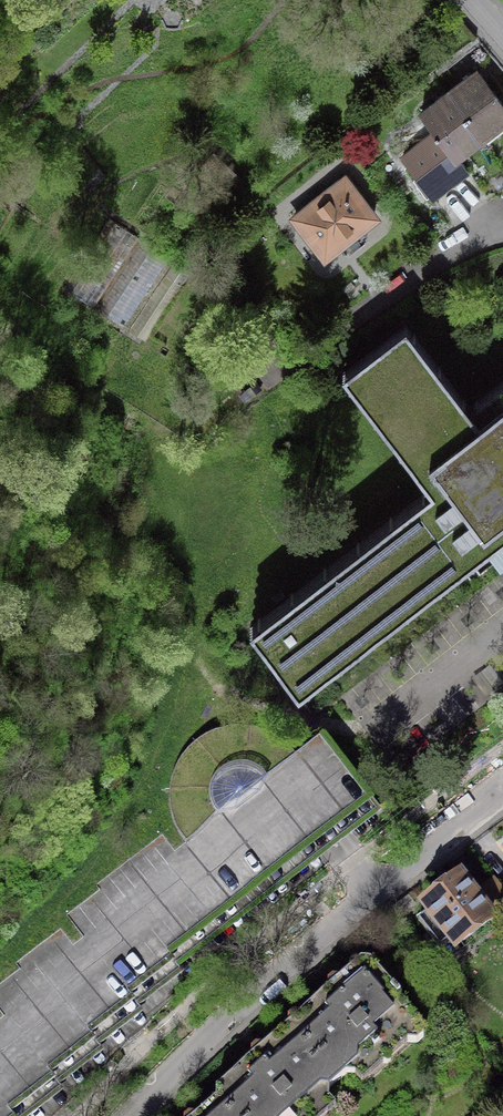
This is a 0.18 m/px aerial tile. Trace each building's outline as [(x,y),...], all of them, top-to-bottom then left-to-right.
[(477,71),(449,92),(467,116),(463,119),(479,140),(495,127),(502,121),(502,105),(477,71)] [(479,140),(463,119),(467,116),(449,92),(422,113),(436,132),(437,132),(456,157),(457,156),(468,148),(479,140)] [(467,170),(457,156),(456,157),(437,132),(436,132),(403,157),(433,196),(450,183),(467,170)] [(347,175),(291,220),(302,233),(304,231),(323,256),(327,252),(330,255),(341,245),(339,243),(349,235),(359,227),(362,230),(373,220),(371,218),(375,214),(356,190),(358,189),(347,175)] [(124,227),(109,217),(63,288),(93,308),(139,237),(124,227)] [(156,248),(143,239),(97,310),(124,328),(170,257),(156,248)] [(183,266),(175,260),(129,331),(146,342),(192,271),(183,266)] [(477,401),(476,399),(474,401),(475,402),(469,407),(465,401),(466,400),(465,398),(463,399),(439,368),(441,367),(439,365),(438,366),(414,335),(415,334),(414,332),(413,333),(406,324),(343,373),(349,382),(348,383),(350,385),(351,384),(375,415),(373,416),(375,418),(376,417),(400,448),(399,449),(400,450),(402,450),(425,481),(424,482),(425,483),(427,482),(429,485),(431,488),(425,493),(424,492),(422,493),(424,494),(393,518),(391,517),(390,518),(391,520),(360,543),(359,542),(357,544),(358,545),(327,569),(326,567),(324,569),(325,570),(294,594),(293,593),(291,594),(292,596),(261,619),(260,618),(258,619),(259,621),(250,628),(274,659),(299,691),(307,684),(308,686),(310,684),(309,683),(340,659),(341,660),(343,659),(342,657),(373,634),(374,635),(376,633),(375,632),(406,608),(407,610),(409,608),(408,607),(439,583),(440,584),(442,583),(441,581),(472,557),(473,559),(475,558),(474,556),(502,534),(502,381),(477,401)] [(169,801),(171,811),(174,822),(179,832),(185,842),(175,850),(162,833),(95,885),(99,889),(66,915),(83,937),(73,944),(60,928),(15,963),(19,968),(0,983),(0,1011),(3,1015),(0,1018),(0,1115),(31,1115),(65,1091),(61,1085),(105,1051),(100,1046),(144,1012),(140,1007),(184,973),(180,968),(242,920),(383,812),(324,735),(295,757),(288,748),(280,741),(270,735),(260,731),(249,728),(238,727),(227,728),(216,731),(206,735),(196,741),(188,749),(181,758),(175,768),(172,778),(169,789),(169,801)] [(425,906),(430,912),(419,921),(440,948),(451,940),(456,947),(490,920),(495,925),(502,919),(502,892),(494,880),(474,895),(461,878),(443,892),(425,906)] [(288,1025),(288,1026),(337,1081),(345,1074),(355,1074),(364,1067),(364,1057),(372,1050),(384,1063),(387,1063),(391,1060),(391,1057),(379,1044),(387,1037),(396,1037),(401,1033),(408,1042),(417,1042),(424,1036),(424,1027),(398,998),(400,996),(370,962),(361,961),(340,980),(339,980),(333,979),(330,981),(328,983),(327,990),(328,991),(300,1015),(293,1014),(288,1019),(288,1025)] [(337,1081),(288,1026),(263,1048),(256,1047),(253,1049),(251,1052),(251,1058),(251,1059),(216,1090),(216,1098),(232,1115),(306,1115),(302,1112),(310,1105),(320,1105),(329,1097),(329,1088),(337,1081)] [(216,1098),(216,1099),(196,1115),(232,1115),(216,1098)]
